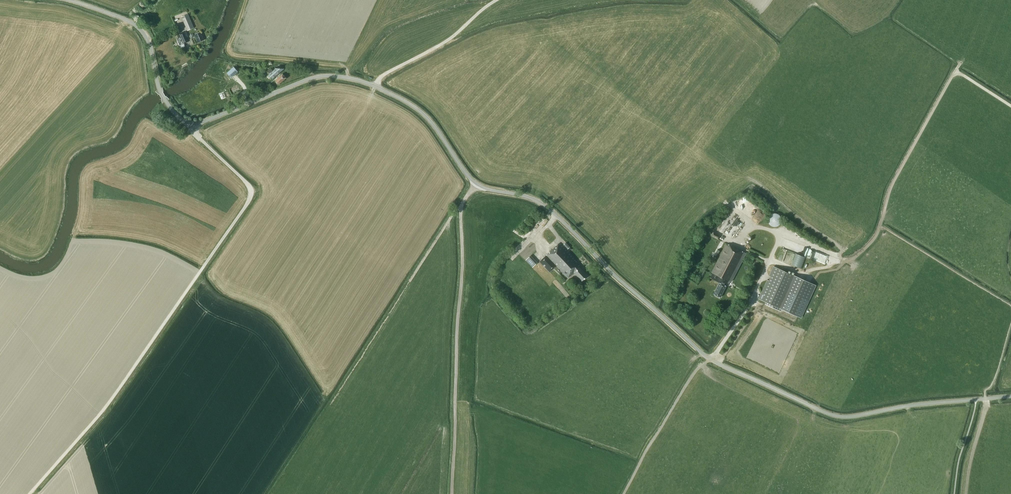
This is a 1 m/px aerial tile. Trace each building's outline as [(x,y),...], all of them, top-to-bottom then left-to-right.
[(188,14),(182,16),(187,30),(194,28),(188,14)] [(185,45),(184,43),(187,42),(186,38),(188,37),(186,31),(182,33),(182,32),(177,34),(179,38),(177,39),(179,45),(180,45),(181,47),(182,47),(185,46),(185,45)] [(195,35),(198,42),(204,40),(201,32),(195,35)] [(231,78),(238,71),(234,66),(227,73),(231,78)] [(284,68),(275,68),(268,75),(272,79),(284,68)] [(287,78),(283,74),(275,80),(279,85),(287,78)] [(781,222),(781,220),(781,217),(780,215),(778,214),(776,213),(773,213),(771,214),(769,215),(768,217),(768,220),(768,222),(769,224),(771,226),(773,226),(776,226),(778,226),(780,224),(781,222)] [(582,280),(587,275),(578,266),(580,264),(559,242),(539,261),(550,272),(556,266),(568,278),(574,272),(582,280)] [(746,253),(726,243),(711,272),(712,272),(711,274),(712,274),(710,278),(719,282),(713,294),(720,297),(726,285),(725,285),(726,284),(728,284),(729,282),(730,282),(731,280),(732,281),(746,253)] [(525,260),(532,267),(537,263),(530,256),(525,260)] [(800,317),(815,285),(773,266),(769,276),(770,276),(769,280),(767,280),(759,299),(800,317)]
